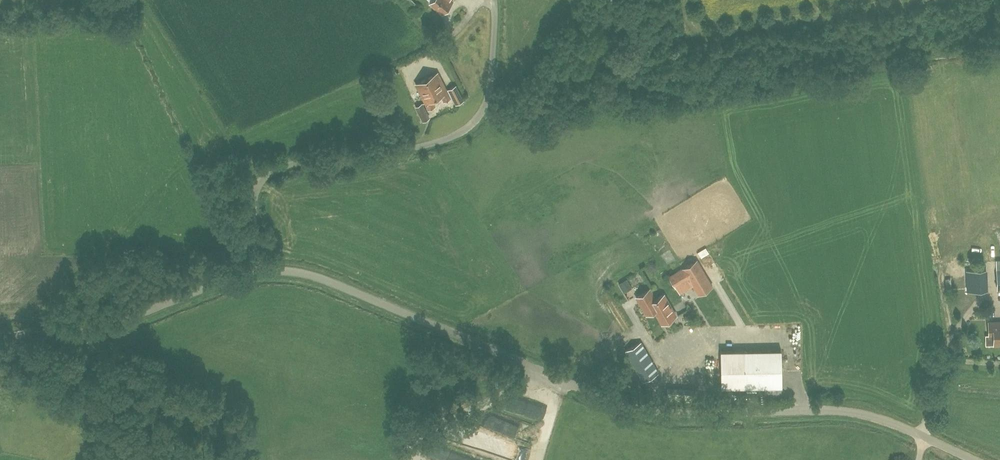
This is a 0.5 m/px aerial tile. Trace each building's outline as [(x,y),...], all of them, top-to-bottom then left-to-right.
[(431,3),(442,13),(453,0),(433,0),(431,3)] [(394,66),(379,72),(382,80),(398,74),(394,66)] [(435,75),(427,78),(437,97),(442,94),(445,100),(450,98),(441,80),(438,81),(435,75)] [(437,97),(427,78),(419,82),(422,89),(419,90),(429,109),(434,106),(431,100),(437,97)] [(463,100),(455,86),(449,89),(456,104),(463,100)] [(429,117),(422,103),(416,106),(423,121),(429,117)] [(707,247),(699,251),(702,257),(710,252),(707,247)] [(694,287),(699,294),(712,286),(697,260),(670,276),(680,295),(694,287)] [(627,279),(618,284),(622,290),(630,285),(627,279)] [(650,290),(637,297),(647,315),(655,311),(662,324),(676,316),(664,295),(655,300),(650,290)] [(951,302),(961,309),(967,301),(957,294),(951,302)] [(989,322),(989,335),(994,335),(994,345),(999,345),(999,322),(989,322)] [(626,351),(644,382),(658,373),(641,343),(626,351)] [(721,387),(746,387),(745,350),(721,351),(721,387)] [(0,360),(0,372),(5,374),(9,362),(0,360)] [(510,437),(534,446),(540,428),(517,420),(510,437)] [(532,449),(483,434),(478,450),(511,459),(529,459),(532,449)]
